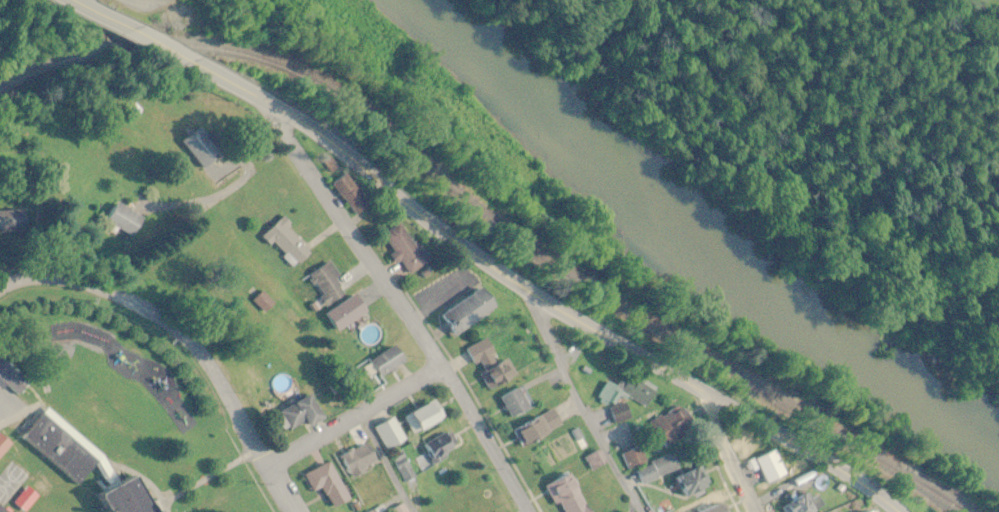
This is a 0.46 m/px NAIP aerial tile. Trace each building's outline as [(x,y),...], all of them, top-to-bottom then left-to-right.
[(199,169),(224,156),(208,126),(183,139),(199,169)] [(374,205),(350,172),(333,184),(358,217),(374,205)] [(144,220),(116,201),(103,219),(132,238),(144,220)] [(429,263),(406,223),(385,235),(408,275),(429,263)] [(341,277),(330,261),(306,277),(326,307),(345,294),(336,280),(341,277)] [(440,316),(455,338),(500,308),(485,287),(440,316)] [(326,309),(333,330),(368,317),(361,297),(326,309)] [(479,366),(491,390),(512,379),(491,338),(468,350),(477,366),(479,366)] [(363,368),(369,378),(377,373),(381,380),(407,362),(395,345),(363,368)] [(622,394),(646,409),(657,391),(633,376),(622,393),(607,383),(598,397),(614,407),(622,394)] [(500,398),(510,420),(531,410),(521,388),(500,398)] [(275,415),(287,437),(324,417),(312,395),(275,415)] [(414,437),(444,420),(434,402),(404,419),(414,437)] [(632,417),(624,404),(610,412),(617,425),(632,417)] [(665,449),(692,432),(676,406),(649,423),(665,449)] [(523,450),(564,427),(554,410),(513,432),(523,450)] [(42,415),(23,439),(80,484),(100,460),(42,415)] [(386,453),(405,443),(391,416),(372,426),(386,453)] [(458,454),(450,433),(422,444),(431,466),(458,454)] [(10,442),(0,435),(0,458),(10,442)] [(339,459),(350,478),(379,463),(368,443),(339,459)] [(647,464),(640,447),(621,455),(628,472),(647,464)] [(393,456),(399,483),(410,481),(404,453),(393,456)] [(680,472),(675,455),(638,467),(643,483),(680,472)] [(323,488),(332,509),(349,502),(332,463),(305,475),(313,493),(323,488)] [(711,490),(702,468),(674,477),(683,500),(711,490)] [(561,511),(592,511),(570,474),(547,487),(561,511)] [(144,476),(107,493),(116,511),(161,511),(144,476)] [(784,511),(818,511),(811,494),(782,506),(784,511)] [(723,502),(700,511),(727,511),(723,502)]
